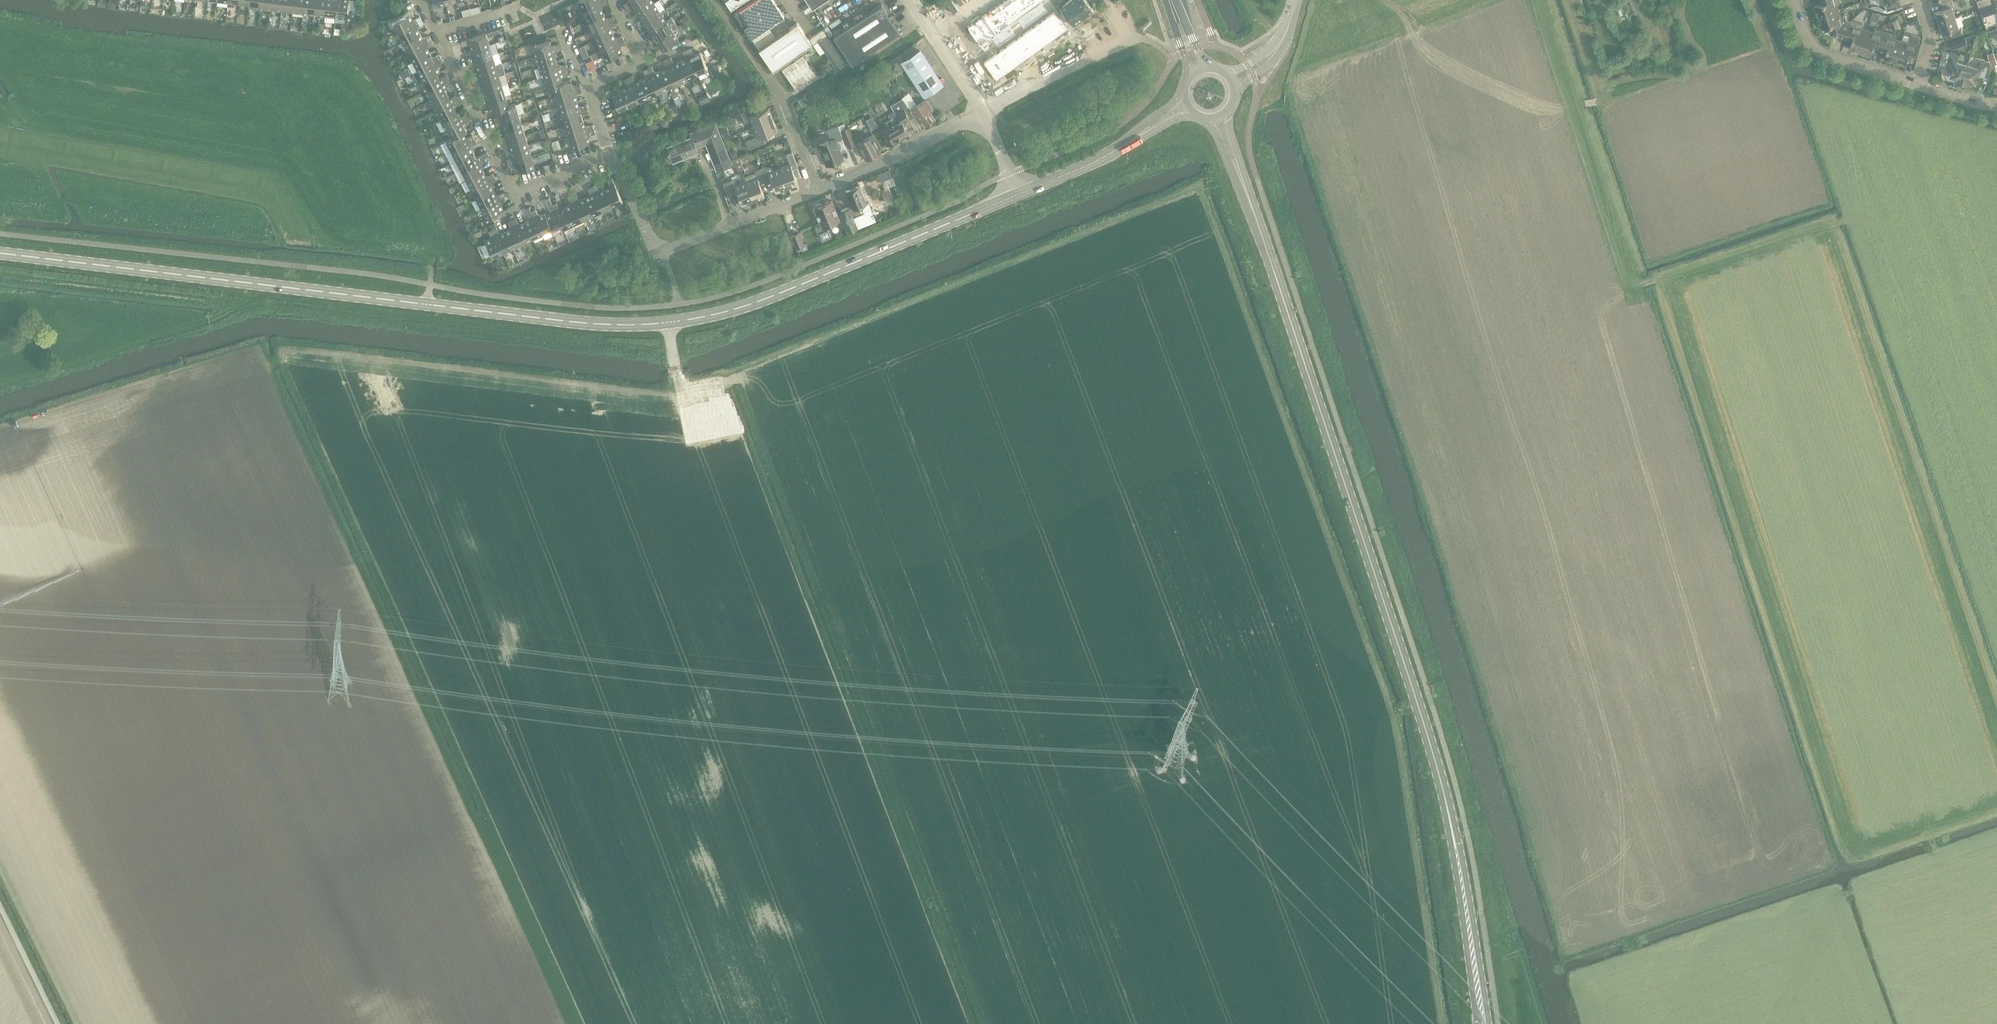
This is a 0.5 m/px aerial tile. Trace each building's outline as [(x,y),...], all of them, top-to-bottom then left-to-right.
[(260,7),(271,8),(272,0),(261,0),(260,7)] [(271,8),(282,10),(283,0),(272,0),(271,8)] [(282,10),(293,11),(294,0),(283,0),(282,10)] [(293,11),(303,12),(305,0),(294,0),(293,11)] [(303,12),(314,13),(316,0),(305,0),(303,12)] [(314,13),(325,15),(326,0),(316,0),(314,13)] [(325,15),(335,16),(337,0),(326,0),(325,15)] [(335,16),(347,17),(349,0),(337,0),(335,16)] [(583,10),(605,0),(579,0),(583,10)] [(583,10),(588,20),(604,13),(602,8),(602,6),(608,4),(606,0),(605,0),(583,10)] [(627,7),(629,11),(634,8),(636,8),(639,12),(654,2),(653,0),(638,0),(627,7)] [(735,12),(751,37),(784,16),(774,0),(754,0),(735,12)] [(968,24),(985,49),(979,53),(996,78),(1067,27),(1048,0),(1002,0),(968,24)] [(1058,4),(1073,25),(1094,10),(1087,0),(1070,0),(1063,5),(1060,2),(1058,4)] [(1817,17),(1839,10),(1837,4),(1841,2),(1840,0),(1820,0),(1821,3),(1813,6),(1817,17)] [(1887,10),(1888,11),(1902,6),(1900,0),(1884,0),(1887,10)] [(1938,17),(1940,23),(1948,21),(1947,19),(1955,16),(1952,7),(1954,6),(1952,0),(1941,4),(1943,10),(1934,13),(1935,18),(1938,17)] [(636,22),(639,26),(660,11),(654,2),(639,12),(642,17),(641,19),(636,22)] [(1980,8),(1982,16),(1996,11),(1996,8),(1995,3),(1980,8)] [(852,63),(899,33),(900,32),(882,4),(834,36),(852,63)] [(1839,10),(1817,17),(1821,28),(1829,26),(1832,35),(1846,39),(1848,33),(1852,21),(1847,19),(1845,15),(1841,16),(1839,10)] [(660,11),(639,26),(641,29),(646,26),(648,26),(651,31),(666,20),(660,11)] [(393,22),(399,32),(422,20),(420,16),(414,19),(412,18),(410,13),(393,22)] [(604,13),(588,20),(592,30),(615,19),(613,15),(608,18),(606,17),(604,13)] [(1948,21),(1940,23),(1942,28),(1939,29),(1941,34),(1950,31),(1952,37),(1963,33),(1961,26),(1959,27),(1955,16),(1947,19),(1948,21)] [(566,18),(565,19),(569,27),(570,28),(574,27),(569,17),(566,18)] [(615,19),(592,30),(597,40),(613,32),(611,28),(611,26),(617,23),(615,19)] [(422,20),(399,32),(404,41),(420,33),(418,28),(418,27),(424,24),(422,20)] [(648,40),(651,44),(672,29),(666,20),(651,31),(654,35),(653,37),(648,40)] [(1848,33),(1846,39),(1852,41),(1849,49),(1861,52),(1867,30),(1861,28),(1862,24),(1852,21),(1848,33)] [(790,28),(759,49),(773,70),(812,44),(812,43),(798,22),(790,28)] [(1867,30),(1861,52),(1872,56),(1874,48),(1880,50),(1886,31),(1875,28),(1874,32),(1867,30)] [(672,29),(651,44),(653,47),(658,44),(660,44),(663,49),(678,39),(672,29)] [(1886,31),(1880,50),(1886,51),(1884,59),(1895,63),(1902,41),(1895,39),(1897,34),(1886,31)] [(613,32),(597,40),(601,49),(624,39),(622,35),(617,38),(615,37),(613,32)] [(420,33),(404,41),(409,51),(432,39),(430,35),(424,38),(422,37),(420,33)] [(471,44),(472,49),(490,44),(486,33),(462,41),(463,45),(469,44),(471,44)] [(826,35),(818,41),(838,70),(846,64),(826,35)] [(1902,41),(1895,63),(1906,66),(1908,58),(1915,60),(1921,42),(1919,41),(1921,37),(1913,35),(1910,37),(1909,37),(1903,35),(1902,41)] [(1965,37),(1950,42),(1952,48),(1967,43),(1965,37)] [(432,39),(409,51),(414,61),(430,52),(428,47),(428,46),(434,43),(432,39)] [(624,39),(601,49),(606,60),(622,52),(620,47),(620,46),(626,43),(624,39)] [(533,45),(536,56),(561,48),(559,44),(552,46),(550,40),(533,45)] [(467,58),(468,62),(493,54),(490,44),(472,49),(474,54),(473,56),(467,58)] [(561,48),(536,56),(539,66),(557,61),(555,56),(562,53),(561,48)] [(691,48),(687,50),(698,73),(708,69),(700,52),(695,54),(693,54),(691,48)] [(685,59),(680,61),(688,78),(698,73),(687,50),(683,51),(686,57),(685,59)] [(920,50),(902,61),(925,96),(942,84),(920,50)] [(430,52),(414,61),(419,70),(442,58),(440,54),(434,57),(432,57),(430,52)] [(1993,52),(1989,54),(1992,64),(1996,63),(1993,52)] [(1958,81),(1962,82),(1968,65),(1957,61),(1959,55),(1951,53),(1947,65),(1953,67),(1951,76),(1958,79),(1958,81)] [(493,54),(468,62),(470,66),(475,64),(477,65),(479,70),(496,64),(493,54)] [(589,55),(584,58),(588,66),(589,70),(596,67),(593,60),(591,54),(589,55)] [(816,74),(803,56),(783,70),(796,88),(804,83),(804,82),(816,74)] [(671,57),(667,59),(678,82),(688,78),(680,61),(676,63),(674,63),(671,57)] [(419,70),(414,73),(419,82),(421,81),(423,79),(424,80),(437,73),(440,72),(438,67),(438,65),(444,62),(442,58),(419,70)] [(665,68),(661,70),(668,87),(678,82),(667,59),(663,61),(666,66),(665,68)] [(557,61),(539,66),(542,77),(567,69),(566,64),(558,66),(557,61)] [(1968,65),(1962,82),(1967,84),(1968,81),(1976,84),(1978,75),(1985,77),(1989,64),(1981,61),(1979,68),(1968,65)] [(473,78),(475,82),(499,75),(496,64),(479,70),(480,75),(479,76),(473,78)] [(717,64),(710,67),(715,76),(722,73),(717,64)] [(652,66),(648,68),(659,91),(668,87),(661,70),(656,72),(654,72),(652,66)] [(646,77),(641,79),(649,96),(659,91),(648,68),(644,70),(646,75),(646,77)] [(567,69),(542,77),(546,88),(553,85),(563,82),(563,81),(561,76),(569,74),(567,69)] [(424,80),(423,79),(421,81),(426,91),(449,79),(447,74),(440,78),(437,73),(424,80)] [(499,75),(475,82),(476,87),(482,85),(484,86),(485,91),(503,85),(499,75)] [(632,75),(628,77),(639,101),(649,96),(641,79),(636,81),(635,81),(632,75)] [(626,86),(622,88),(629,105),(639,101),(628,77),(624,79),(627,84),(626,86)] [(449,79),(426,91),(431,100),(447,92),(444,87),(451,83),(449,79)] [(553,85),(556,95),(581,87),(580,83),(574,85),(572,84),(571,79),(563,81),(563,82),(553,85)] [(480,99),(481,103),(506,95),(503,85),(485,91),(487,95),(486,97),(480,99)] [(581,87),(556,95),(560,105),(577,100),(576,95),(577,93),(583,91),(581,87)] [(629,105),(622,88),(617,90),(615,89),(611,91),(610,89),(606,91),(608,97),(612,95),(619,110),(629,105)] [(447,92),(431,100),(436,110),(459,98),(457,93),(450,97),(447,92)] [(908,92),(902,97),(902,98),(910,110),(914,116),(918,121),(921,118),(926,126),(935,120),(930,112),(933,110),(926,100),(917,105),(908,92)] [(506,95),(481,103),(482,107),(488,105),(490,106),(492,112),(499,109),(509,106),(509,105),(506,95)] [(459,98),(436,110),(441,120),(457,111),(454,106),(461,102),(459,98)] [(888,128),(883,131),(888,138),(885,139),(888,145),(891,143),(892,145),(898,141),(898,139),(900,138),(899,137),(908,131),(903,122),(914,116),(910,110),(902,98),(891,105),(894,110),(888,113),(891,118),(884,122),(888,128)] [(577,100),(560,105),(563,116),(588,108),(586,104),(580,106),(579,105),(577,100)] [(494,117),(495,121),(519,114),(516,103),(509,105),(509,106),(499,109),(501,114),(500,115),(494,117)] [(588,108),(563,116),(566,126),(584,120),(582,116),(583,114),(589,112),(588,108)] [(752,120),(754,127),(773,119),(769,108),(755,114),(753,108),(741,113),(745,123),(752,120)] [(441,120),(436,122),(441,131),(446,129),(469,117),(466,112),(460,116),(457,111),(441,120)] [(519,114),(495,121),(497,125),(502,124),(504,125),(506,129),(522,124),(519,114)] [(622,116),(616,118),(619,125),(625,123),(622,116)] [(469,117),(446,129),(450,138),(451,139),(463,132),(464,133),(467,131),(464,125),(471,122),(469,117)] [(773,119),(754,127),(758,136),(746,141),(749,149),(766,143),(764,136),(777,131),(773,119)] [(584,120),(566,126),(569,136),(594,128),(593,124),(587,126),(585,125),(584,120)] [(500,138),(502,142),(525,135),(522,124),(506,129),(507,134),(506,136),(500,138)] [(715,124),(698,131),(691,134),(692,137),(667,147),(673,162),(698,152),(696,147),(706,143),(717,171),(731,165),(715,124)] [(726,126),(720,129),(724,137),(730,135),(726,126)] [(837,141),(843,139),(838,126),(827,130),(831,140),(820,144),(825,158),(823,158),(826,166),(837,162),(836,161),(844,158),(837,141)] [(849,127),(842,130),(849,147),(856,144),(849,127)] [(594,128),(569,136),(573,147),(590,142),(588,136),(589,135),(595,133),(594,128)] [(451,139),(450,138),(447,140),(452,150),(475,138),(473,134),(468,137),(466,137),(464,133),(463,132),(451,139)] [(525,135),(502,142),(503,146),(509,144),(510,145),(512,150),(529,145),(525,135)] [(872,135),(857,142),(866,159),(881,151),(872,135)] [(475,138),(452,150),(457,160),(473,151),(471,147),(472,145),(477,142),(475,138)] [(507,158),(508,163),(532,155),(529,145),(512,150),(513,155),(513,157),(507,158)] [(473,151),(457,160),(462,169),(485,157),(489,155),(487,151),(477,156),(476,156),(473,151)] [(790,164),(779,169),(787,187),(798,183),(792,169),(798,167),(792,152),(786,154),(790,164)] [(532,155),(508,163),(510,167),(515,165),(517,166),(519,171),(535,166),(532,155)] [(739,156),(731,160),(734,166),(736,165),(742,163),(739,156)] [(485,157),(462,169),(467,179),(483,170),(481,166),(482,164),(487,161),(485,157)] [(766,166),(760,168),(765,180),(770,178),(776,192),(787,187),(779,169),(768,173),(766,166)] [(757,177),(746,182),(753,200),(765,196),(759,182),(765,180),(760,168),(754,171),(757,177)] [(889,169),(878,174),(881,181),(884,180),(892,177),(889,169)] [(483,170),(467,179),(472,188),(495,177),(493,173),(487,175),(486,175),(483,170)] [(495,177),(472,188),(477,198),(493,190),(491,185),(492,183),(497,180),(495,177)] [(609,186),(605,189),(613,205),(623,201),(612,177),(608,179),(610,185),(609,186)] [(753,200),(746,182),(735,186),(732,179),(723,183),(727,194),(737,191),(742,205),(753,200)] [(596,185),(592,186),(603,210),(613,205),(605,189),(600,191),(598,190),(596,185)] [(590,196),(585,198),(593,214),(603,210),(592,186),(588,188),(591,194),(590,196)] [(850,209),(849,207),(841,211),(850,231),(858,228),(853,217),(864,213),(861,205),(867,203),(860,186),(856,187),(854,186),(851,188),(850,189),(846,191),(853,208),(850,209)] [(477,199),(472,201),(477,210),(482,207),(482,208),(505,196),(503,192),(497,195),(496,194),(493,190),(477,198),(477,199)] [(576,194),(572,195),(583,219),(593,214),(585,198),(581,200),(579,199),(576,194)] [(570,205),(566,207),(573,223),(583,219),(572,195),(568,197),(571,203),(570,205)] [(505,196),(482,208),(487,218),(503,209),(501,204),(501,202),(507,200),(505,196)] [(551,214),(547,216),(546,216),(552,229),(553,233),(564,228),(553,205),(549,198),(546,199),(551,212),(551,214)] [(839,219),(832,200),(822,204),(820,203),(816,204),(815,207),(814,207),(821,223),(815,225),(818,233),(819,232),(823,240),(832,237),(828,229),(827,224),(839,219)] [(553,205),(564,228),(566,232),(576,228),(573,223),(566,207),(561,209),(559,208),(557,203),(553,205)] [(536,209),(532,211),(542,233),(552,229),(546,216),(547,216),(545,213),(540,215),(538,214),(536,209)] [(530,220),(525,222),(532,238),(542,233),(532,211),(528,213),(530,218),(530,220)] [(516,218),(512,220),(523,242),(532,238),(525,222),(521,224),(519,223),(516,218)] [(510,229),(506,231),(513,247),(523,242),(512,220),(508,222),(511,227),(510,229)] [(497,227),(493,229),(503,251),(513,247),(506,231),(501,233),(499,232),(497,227)] [(487,243),(481,245),(479,247),(484,258),(492,254),(493,256),(503,251),(493,229),(489,231),(491,236),(491,238),(486,240),(487,243)] [(797,247),(804,244),(799,232),(792,235),(797,247)]
